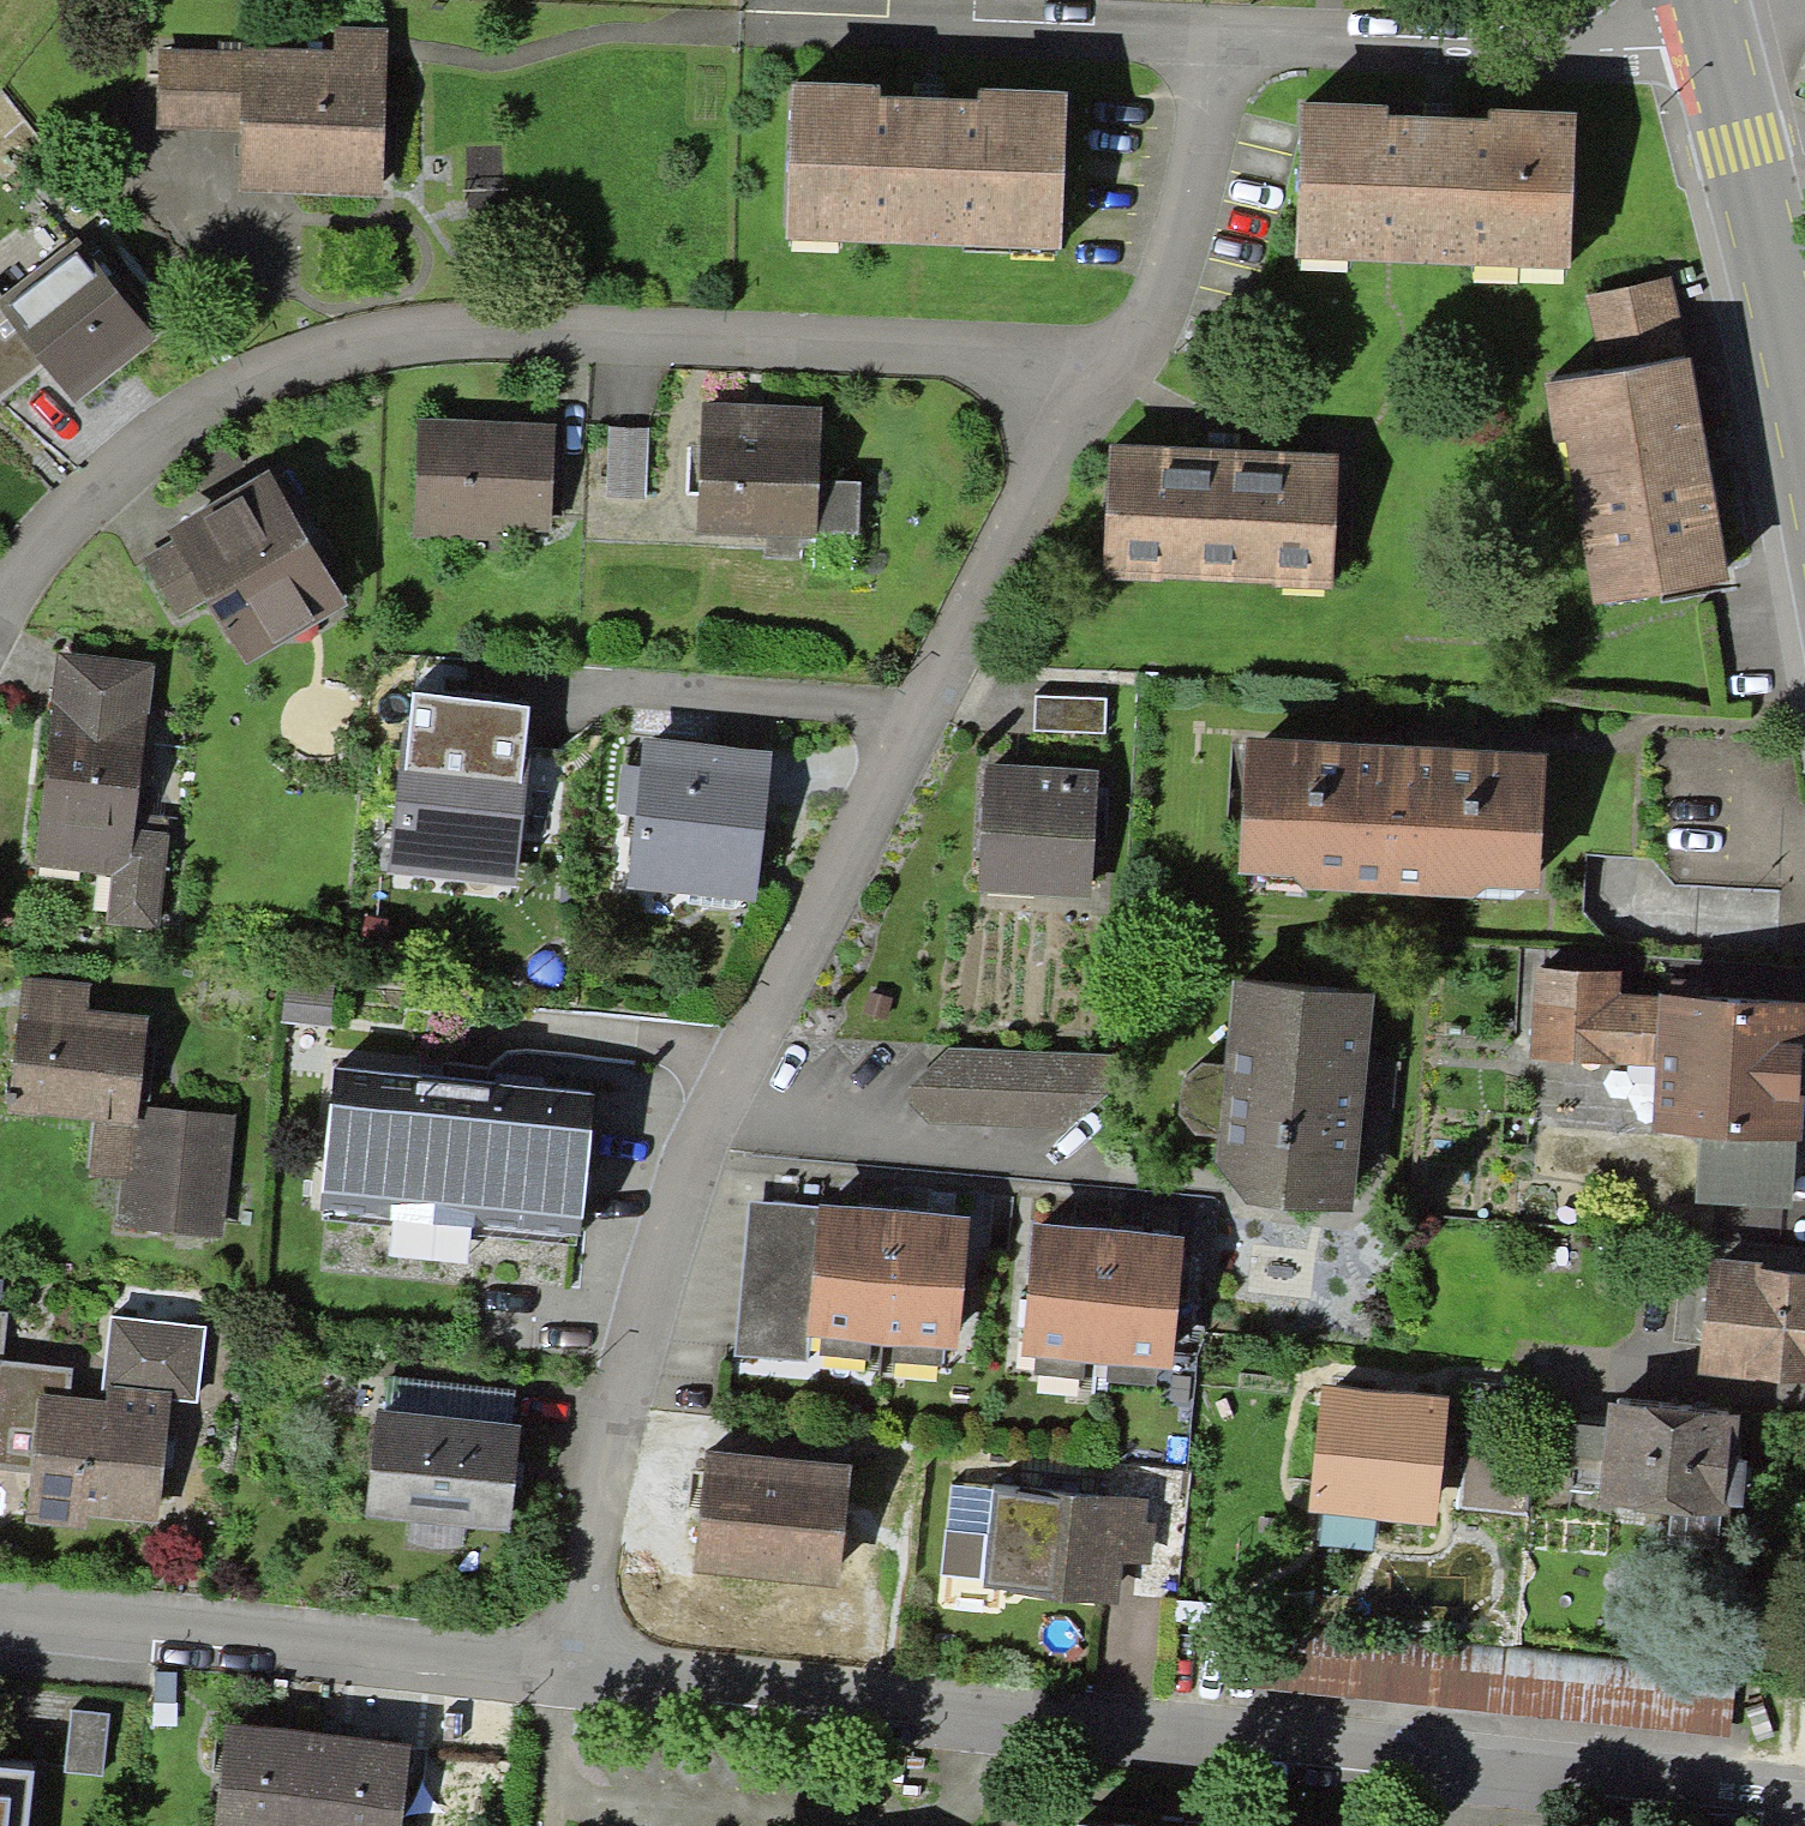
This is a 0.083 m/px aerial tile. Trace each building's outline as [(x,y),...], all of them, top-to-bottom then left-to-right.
[(383,195),(388,29),(334,28),(333,52),(246,50),(246,53),(243,132),(241,191),(383,195)] [(243,132),(246,53),(159,50),(156,129),(243,132)] [(1068,94),(791,82),(784,237),(1062,249),(1068,94)] [(1570,270),(1577,114),(1302,101),(1294,257),(1570,270)] [(76,235),(1,296),(0,297),(0,308),(46,365),(76,402),(157,337),(76,235)] [(1606,373),(1691,359),(1671,277),(1586,295),(1606,373)] [(1,401),(46,365),(0,308),(0,400),(1,401)] [(1606,373),(1544,384),(1554,444),(1566,442),(1594,604),(1729,581),(1691,359),(1606,373)] [(821,407),(702,403),(697,536),(766,538),(801,540),(816,540),(816,532),(858,534),(860,482),(818,480),(821,407)] [(554,423),(418,418),(414,537),(550,542),(554,423)] [(648,428),(608,427),(606,497),(646,498),(648,428)] [(1338,454),(1109,443),(1103,577),(1331,587),(1338,454)] [(283,462),(166,531),(172,541),(142,559),(178,619),(207,601),(246,665),(347,605),(321,561),(337,551),(283,462)] [(800,560),(801,540),(766,538),(766,558),(800,560)] [(155,665),(59,653),(33,866),(112,875),(130,877),(138,813),(155,665)] [(529,706),(413,693),(407,744),(402,743),(387,872),(517,887),(531,759),(524,758),(529,706)] [(1107,700),(1036,696),(1034,731),(1105,735),(1107,700)] [(774,753),(644,737),(640,768),(634,816),(626,888),(756,904),(774,753)] [(1546,753),(1246,737),(1239,874),(1295,876),(1303,889),(1473,899),(1483,888),(1540,890),(1546,753)] [(1097,769),(985,763),(978,892),(1089,898),(1097,769)] [(634,816),(640,768),(622,765),(616,814),(634,816)] [(169,817),(138,813),(130,877),(112,875),(106,924),(155,930),(169,817)] [(1620,994),(1622,973),(1537,967),(1531,1059),(1654,1067),(1658,997),(1620,994)] [(223,1239),(237,1116),(139,1105),(148,1018),(87,1011),(90,984),(23,977),(7,1114),(97,1124),(90,1180),(119,1183),(113,1227),(223,1239)] [(334,983),(285,979),(281,1022),(330,1027),(334,983)] [(1375,994),(1233,981),(1224,1066),(1203,1064),(1182,1079),(1179,1114),(1194,1135),(1217,1136),(1213,1163),(1246,1205),(1352,1213),(1362,1121),(1393,1108),(1397,1064),(1368,1048),(1375,994)] [(1658,994),(1658,997),(1654,1067),(1651,1131),(1699,1133),(1796,1139),(1802,1139),(1804,1095),(1804,1002),(1658,994)] [(947,1047),(910,1086),(907,1096),(929,1124),(1069,1131),(1111,1092),(1114,1054),(947,1047)] [(597,1094),(334,1068),(320,1210),(583,1236),(597,1094)] [(1792,1210),(1796,1139),(1699,1133),(1696,1204),(1792,1210)] [(816,1206),(748,1200),(734,1354),(806,1361),(808,1336),(804,1336),(816,1206)] [(870,1342),(882,1343),(894,1210),(817,1203),(816,1206),(804,1336),(808,1336),(820,1337),(870,1342)] [(968,1217),(894,1210),(882,1343),(895,1344),(943,1349),(956,1350),(968,1217)] [(1086,1362),(1097,1363),(1109,1230),(1034,1224),(1022,1356),(1037,1357),(1086,1362)] [(1184,1237),(1109,1230),(1097,1363),(1107,1363),(1156,1368),(1172,1369),(1184,1237)] [(1708,1260),(1697,1375),(1804,1385),(1804,1269),(1708,1260)] [(111,1316),(101,1400),(70,1396),(73,1368),(2,1360),(7,1315),(0,1314),(0,1470),(32,1474),(26,1523),(87,1530),(88,1518),(158,1526),(172,1403),(199,1406),(207,1327),(111,1316)] [(868,1361),(870,1342),(820,1337),(818,1356),(868,1361)] [(941,1366),(943,1349),(895,1344),(893,1362),(941,1366)] [(1084,1379),(1086,1362),(1037,1357),(1035,1374),(1084,1379)] [(1154,1387),(1156,1368),(1107,1363),(1105,1382),(1154,1387)] [(387,1377),(383,1411),(512,1424),(516,1390),(387,1377)] [(1448,1398),(1322,1385),(1309,1511),(1323,1513),(1376,1518),(1435,1525),(1448,1398)] [(1740,1414),(1607,1403),(1605,1428),(1599,1494),(1598,1504),(1729,1515),(1730,1506),(1734,1457),(1736,1457),(1740,1414)] [(383,1411),(377,1410),(364,1517),(411,1523),(465,1528),(509,1534),(522,1426),(512,1424),(383,1411)] [(1468,1424),(1459,1508),(1528,1515),(1537,1431),(1468,1424)] [(1599,1494),(1605,1428),(1575,1425),(1569,1491),(1599,1494)] [(851,1465),(706,1451),(695,1573),(839,1587),(851,1465)] [(1734,1457),(1730,1506),(1743,1507),(1747,1458),(1736,1457),(1734,1457)] [(989,1535),(993,1490),(950,1487),(945,1531),(989,1535)] [(1147,1500),(993,1487),(993,1490),(989,1535),(985,1580),(984,1589),(1119,1605),(1125,1565),(1151,1565),(1156,1526),(1149,1522),(1146,1512),(1147,1500)] [(1372,1552),(1376,1518),(1323,1513),(1319,1547),(1372,1552)] [(463,1550),(465,1528),(411,1523),(409,1545),(463,1550)] [(941,1576),(985,1580),(989,1535),(945,1531),(941,1576)] [(1737,1673),(1235,1619),(1229,1687),(1731,1738),(1737,1673)] [(110,1714),(71,1710),(65,1771),(103,1775),(110,1714)] [(320,1734),(227,1722),(214,1825),(308,1825),(320,1734)] [(320,1734),(308,1825),(401,1825),(411,1745),(320,1734)] [(36,1771),(0,1767),(0,1825),(30,1825),(36,1771)]
